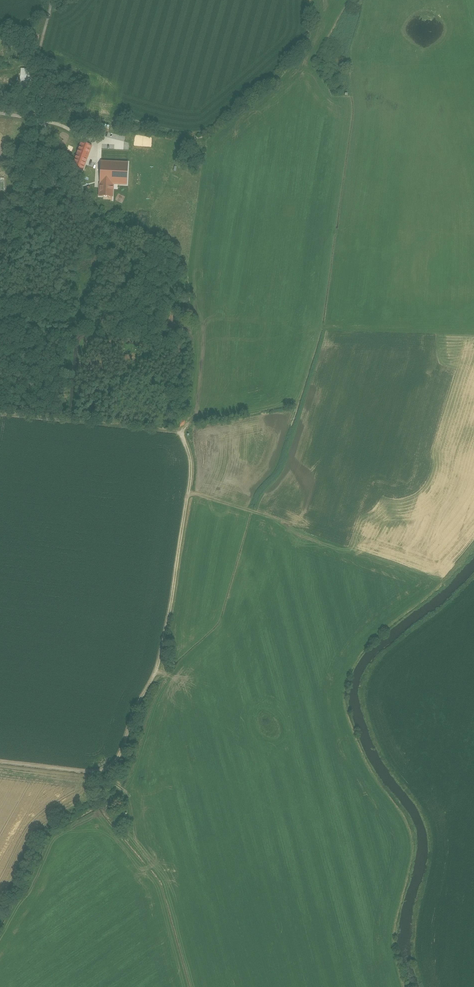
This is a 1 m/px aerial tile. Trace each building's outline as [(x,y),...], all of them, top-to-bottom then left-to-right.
[(94,145),(81,141),(71,166),(84,171),(94,145)] [(129,161),(99,159),(97,196),(112,197),(113,184),(127,185),(129,161)]
